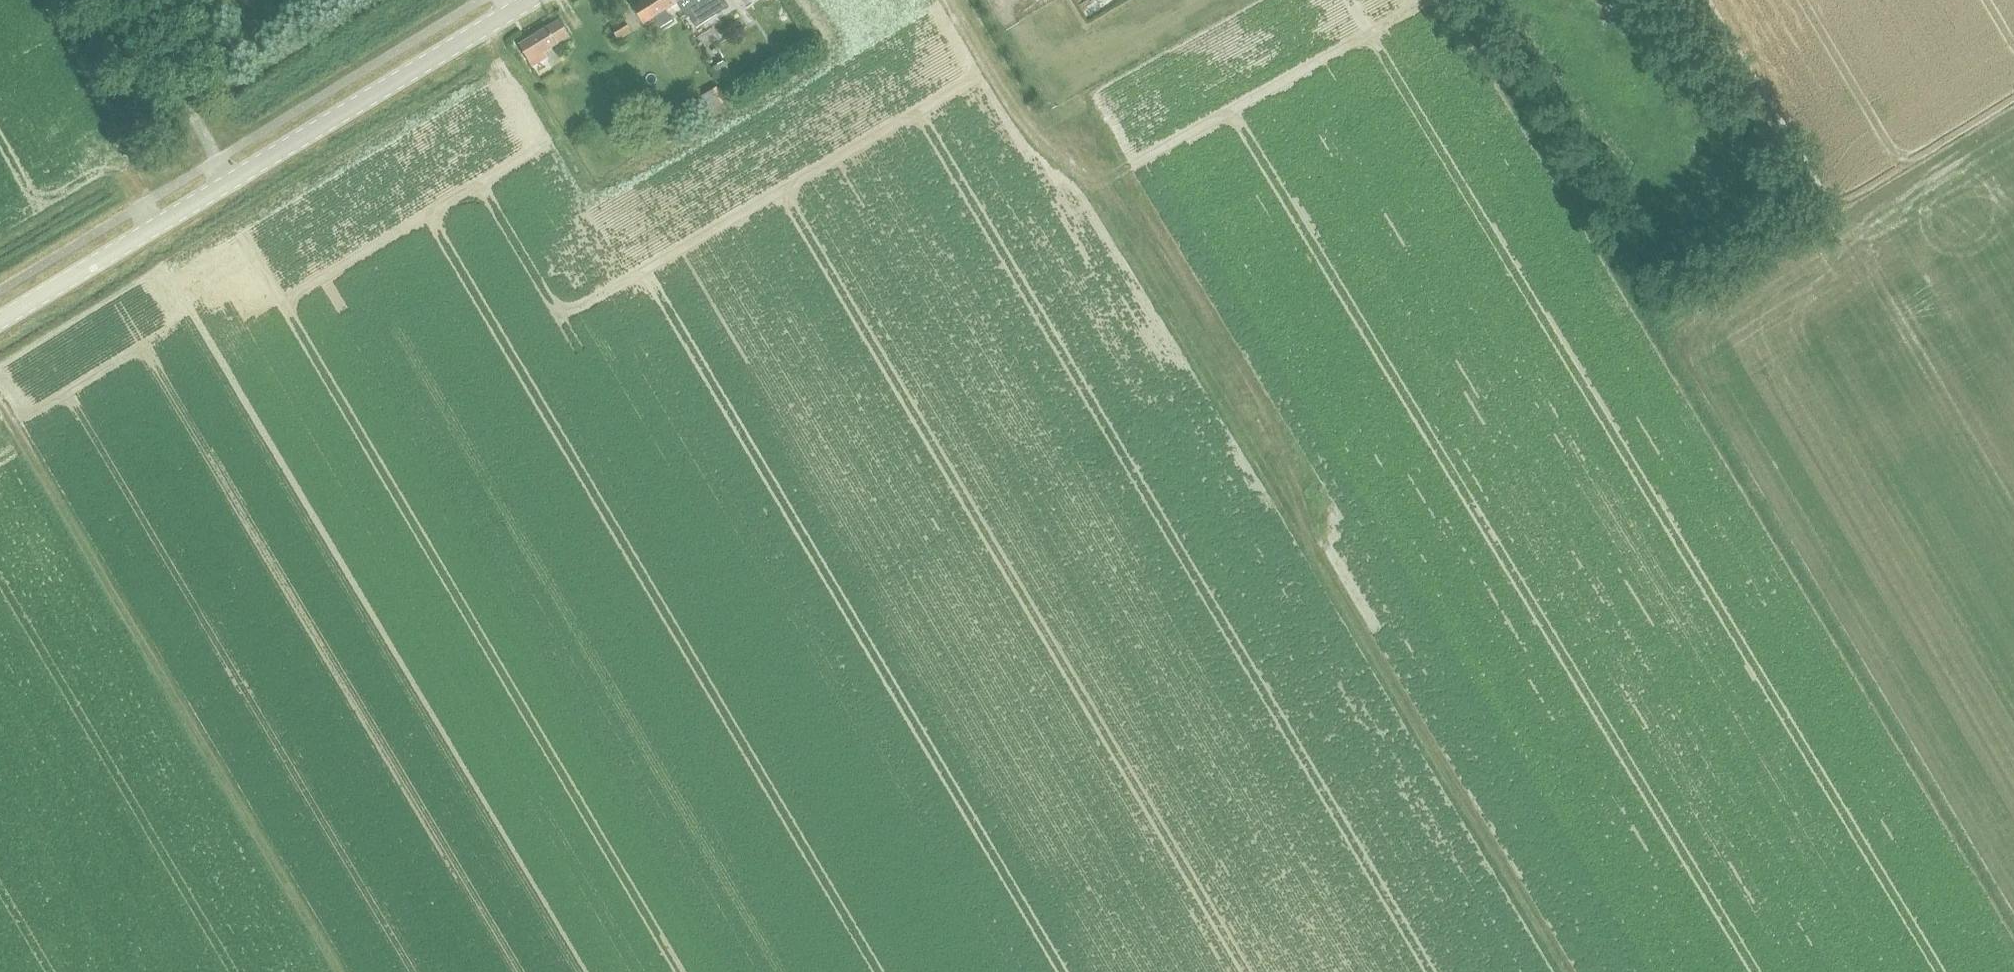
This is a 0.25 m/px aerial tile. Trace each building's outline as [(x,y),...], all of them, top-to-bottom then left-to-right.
[(673,0),(644,0),(632,7),(643,24),(654,18),(660,28),(671,21),(665,11),(675,5),(673,0)] [(675,5),(676,4),(685,19),(689,17),(695,28),(726,8),(721,0),(673,0),(675,5)] [(747,18),(759,11),(752,0),(735,0),(747,18)] [(619,40),(630,33),(622,21),(612,28),(619,40)] [(559,22),(519,46),(532,68),(547,59),(544,54),(569,39),(559,22)] [(741,94),(722,63),(710,70),(728,101),(741,94)] [(724,103),(716,89),(698,100),(706,113),(724,103)]
